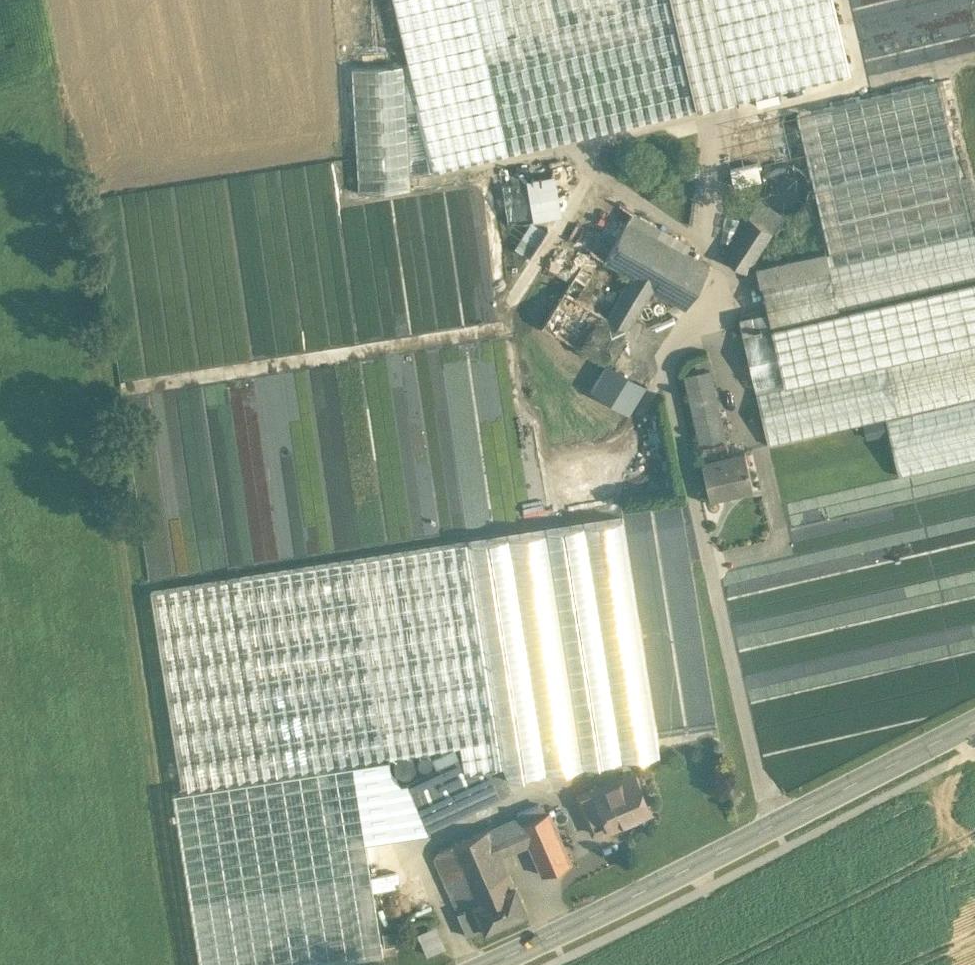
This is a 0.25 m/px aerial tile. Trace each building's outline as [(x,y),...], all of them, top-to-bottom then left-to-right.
[(409,63),(433,168),(696,106),(671,0),(394,0),(409,63)] [(712,0),(671,0),(696,106),(735,97),(712,0)] [(735,97),(853,72),(836,0),(712,0),(735,97)] [(409,63),(351,66),(358,190),(361,206),(412,198),(410,173),(433,168),(409,63)] [(733,184),(760,181),(757,161),(730,165),(733,184)] [(361,206),(351,208),(357,245),(549,214),(543,176),(412,198),(361,206)] [(710,264),(629,218),(634,210),(606,193),(576,241),(590,249),(570,280),(542,325),(570,343),(606,361),(592,384),(628,406),(651,371),(614,348),(652,288),(686,307),(710,264)] [(759,200),(730,243),(720,236),(714,246),(724,253),(722,255),(746,270),(782,215),(759,200)] [(532,220),(515,246),(529,254),(545,228),(532,220)] [(576,241),(549,223),(545,228),(529,254),(570,280),(590,249),(576,241)] [(761,281),(771,326),(761,329),(760,324),(754,325),(752,315),(739,317),(768,443),(885,416),(899,475),(974,457),(974,231),(830,265),(761,281)] [(298,282),(344,282),(344,239),(326,239),(326,246),(304,246),(304,240),(290,240),(290,255),(321,254),(321,272),(298,272),(298,282)] [(826,249),(756,265),(760,282),(761,281),(830,265),(826,249)] [(459,260),(404,280),(410,296),(464,276),(459,260)] [(729,451),(710,366),(684,372),(703,457),(729,451)] [(373,412),(346,415),(352,469),(385,466),(381,427),(374,428),(373,412)] [(703,457),(701,457),(710,493),(753,483),(744,447),(729,451),(703,457)] [(468,540),(150,589),(182,787),(499,737),(468,540)] [(803,646),(813,686),(878,670),(873,651),(863,660),(861,648),(846,651),(832,637),(835,636),(848,624),(850,631),(858,629),(857,621),(861,617),(858,603),(854,606),(747,632),(733,617),(755,712),(768,709),(765,695),(779,692),(775,677),(766,667),(755,670),(753,660),(774,641),(782,639),(784,648),(792,646),(788,629),(803,646)] [(685,604),(501,648),(532,777),(566,768),(715,733),(685,604)] [(480,748),(408,780),(409,781),(373,797),(393,843),(501,795),(480,748)] [(596,789),(595,789),(610,824),(611,826),(650,809),(634,773),(596,789)] [(610,824),(595,789),(596,789),(595,786),(577,794),(593,831),(610,824)] [(549,809),(520,821),(529,841),(542,873),(571,860),(549,809)] [(520,821),(504,828),(512,849),(529,841),(520,821)] [(489,827),(440,848),(439,848),(434,856),(458,911),(475,903),(474,901),(514,884),(492,833),(489,827)] [(390,921),(360,854),(340,863),(370,930),(390,921)] [(514,884),(474,901),(475,903),(458,911),(468,934),(485,927),(526,909),(515,884),(514,884)]
